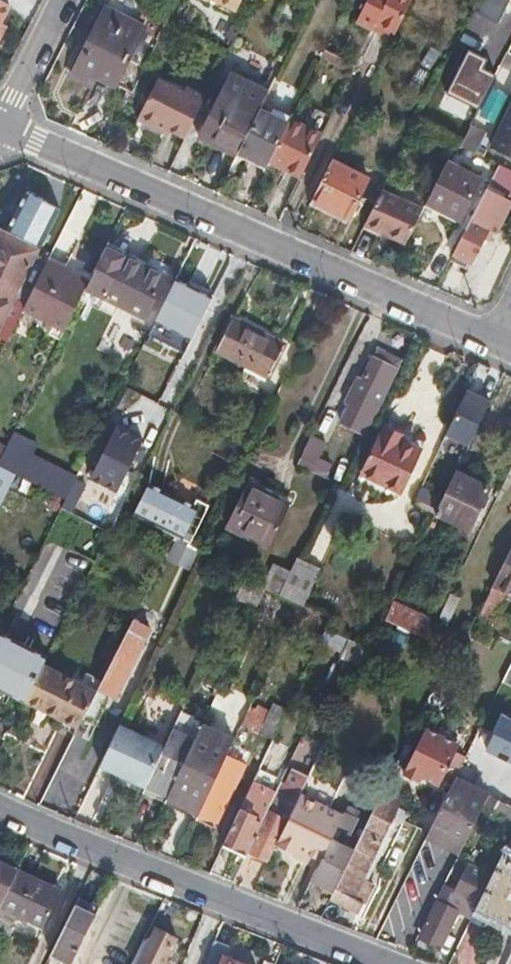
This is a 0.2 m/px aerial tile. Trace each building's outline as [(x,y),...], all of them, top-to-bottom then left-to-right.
[(176,37),(214,56),(219,45),(238,7),(225,0),(219,0),(218,3),(212,0),(194,0),(181,26),(176,37)] [(397,33),(413,0),(370,0),(359,22),(376,30),(379,25),(397,33)] [(97,74),(133,93),(158,44),(170,20),(152,11),(143,28),(106,9),(73,75),(92,85),(97,74)] [(376,30),(394,39),(397,33),(379,25),(376,30)] [(449,92),(480,108),(498,74),(485,68),(490,59),(471,48),(449,92)] [(215,138),(239,151),(264,100),(268,91),(232,73),(200,138),(212,144),(215,138)] [(168,127),(187,138),(206,98),(187,88),(185,92),(160,80),(140,119),(165,132),(168,127)] [(291,106),(297,90),(276,81),(270,97),(291,106)] [(239,151),(267,166),(270,161),(293,114),(264,100),(239,151)] [(293,114),(270,161),(284,168),(286,164),(304,173),(336,111),(319,104),(311,121),(294,113),(293,114)] [(493,147),(510,155),(510,109),(493,147)] [(212,144),(236,156),(239,151),(215,138),(212,144)] [(333,160),(312,201),(350,219),(370,179),(333,160)] [(448,161),(427,201),(460,218),(481,178),(448,161)] [(286,164),(284,168),(302,177),(304,173),(286,164)] [(501,164),(491,183),(510,193),(510,169),(501,164)] [(395,165),(367,223),(397,239),(407,218),(388,208),(407,171),(395,165)] [(488,189),(453,255),(456,256),(454,261),(467,268),(469,263),(472,264),(491,228),(495,231),(510,201),(488,189)] [(47,261),(36,255),(39,249),(0,230),(0,231),(0,338),(7,341),(23,308),(45,265),(47,261)] [(125,257),(105,247),(85,286),(84,289),(103,299),(104,297),(125,257)] [(165,276),(125,257),(104,297),(145,316),(165,276)] [(85,286),(45,265),(23,308),(64,329),(84,289),(85,286)] [(214,299),(176,279),(155,321),(194,340),(214,299)] [(283,384),(301,346),(286,339),(283,344),(232,319),(216,351),(283,384)] [(386,391),(397,368),(374,357),(363,379),(358,377),(345,403),(350,405),(342,424),(365,435),(374,416),(372,415),(385,390),(386,391)] [(467,389),(446,434),(469,444),(490,400),(467,389)] [(374,416),(386,391),(385,390),(372,415),(374,416)] [(143,440),(105,421),(91,448),(103,454),(90,478),(117,492),(143,440)] [(381,433),(361,473),(402,492),(421,452),(381,433)] [(326,442),(311,435),(297,465),(325,478),(332,465),(318,459),(326,442)] [(15,475),(65,500),(68,494),(75,479),(54,469),(50,476),(3,452),(0,458),(0,467),(15,475)] [(8,490),(15,475),(0,467),(0,486),(8,490)] [(489,489),(456,473),(437,510),(436,513),(469,529),(489,489)] [(249,483),(227,529),(268,548),(290,503),(249,483)] [(145,491),(132,517),(191,546),(206,514),(172,497),(169,503),(145,491)] [(300,555),(318,564),(330,541),(312,532),(300,555)] [(481,609),(495,616),(507,590),(510,592),(510,545),(481,609)] [(290,572),(278,595),(298,604),(303,606),(318,574),(295,562),(290,572)] [(277,565),(265,589),(278,595),(290,572),(277,565)] [(265,589),(244,579),(235,597),(257,607),(265,589)] [(449,596),(436,623),(444,627),(457,600),(449,596)] [(495,616),(481,609),(477,619),(490,625),(495,616)] [(97,692),(84,719),(94,724),(108,696),(113,698),(144,638),(128,630),(97,692)] [(25,701),(43,665),(47,657),(0,634),(0,689),(25,701)] [(502,682),(510,686),(510,662),(502,682)] [(43,665),(25,701),(78,729),(84,719),(97,692),(43,665)] [(251,704),(241,724),(273,739),(286,710),(272,704),(268,712),(251,704)] [(164,747),(146,787),(168,797),(203,724),(208,713),(197,709),(193,717),(182,712),(172,732),(164,747)] [(505,715),(487,752),(510,763),(510,718),(505,715)] [(203,724),(168,797),(200,812),(227,755),(234,740),(203,724)] [(119,726),(100,765),(146,787),(164,747),(149,740),(119,726)] [(425,729),(403,774),(410,778),(413,773),(420,776),(437,784),(440,778),(451,783),(454,778),(465,756),(453,751),(457,744),(425,729)] [(308,752),(291,786),(302,791),(319,757),(308,752)] [(200,812),(197,819),(214,827),(244,764),(227,755),(200,812)] [(420,776),(413,773),(410,778),(417,781),(420,776)] [(451,783),(427,833),(461,849),(488,795),(454,778),(451,783)] [(248,850),(269,860),(275,848),(300,795),(302,791),(291,786),(277,815),(267,810),(248,850)] [(251,787),(224,844),(246,855),(248,850),(267,810),(273,798),(251,787)] [(335,890),(332,895),(361,909),(374,883),(363,878),(397,808),(400,802),(382,793),(352,855),(335,890)] [(300,795),(275,848),(291,855),(294,849),(321,861),(329,844),(337,828),(343,815),(300,795)] [(490,795),(483,809),(501,818),(496,829),(510,836),(510,835),(510,805),(490,795)] [(348,805),(345,811),(353,815),(356,808),(348,805)] [(345,811),(343,815),(337,828),(351,835),(359,818),(353,815),(345,811)] [(329,844),(343,851),(351,835),(337,828),(329,844)] [(318,868),(313,878),(335,890),(352,855),(343,851),(329,844),(321,861),(318,868)] [(291,855),(318,868),(321,861),(294,849),(291,855)] [(475,910),(490,917),(510,873),(510,853),(504,850),(492,875),(475,910)] [(431,908),(418,936),(440,947),(457,911),(471,918),(475,910),(492,875),(456,859),(449,873),(442,887),(431,908)] [(17,872),(0,864),(0,899),(3,901),(17,872)] [(53,887),(18,871),(17,872),(3,901),(0,908),(42,927),(53,903),(46,900),(53,887)] [(510,927),(510,873),(490,917),(510,927)] [(60,890),(53,887),(46,900),(53,903),(60,890)] [(78,897),(50,954),(71,963),(99,907),(78,897)] [(138,963),(171,963),(176,955),(170,953),(177,939),(157,929),(138,963)] [(214,940),(205,963),(246,963),(225,956),(228,946),(214,940)] [(456,963),(477,963),(477,947),(456,947),(456,963)]
